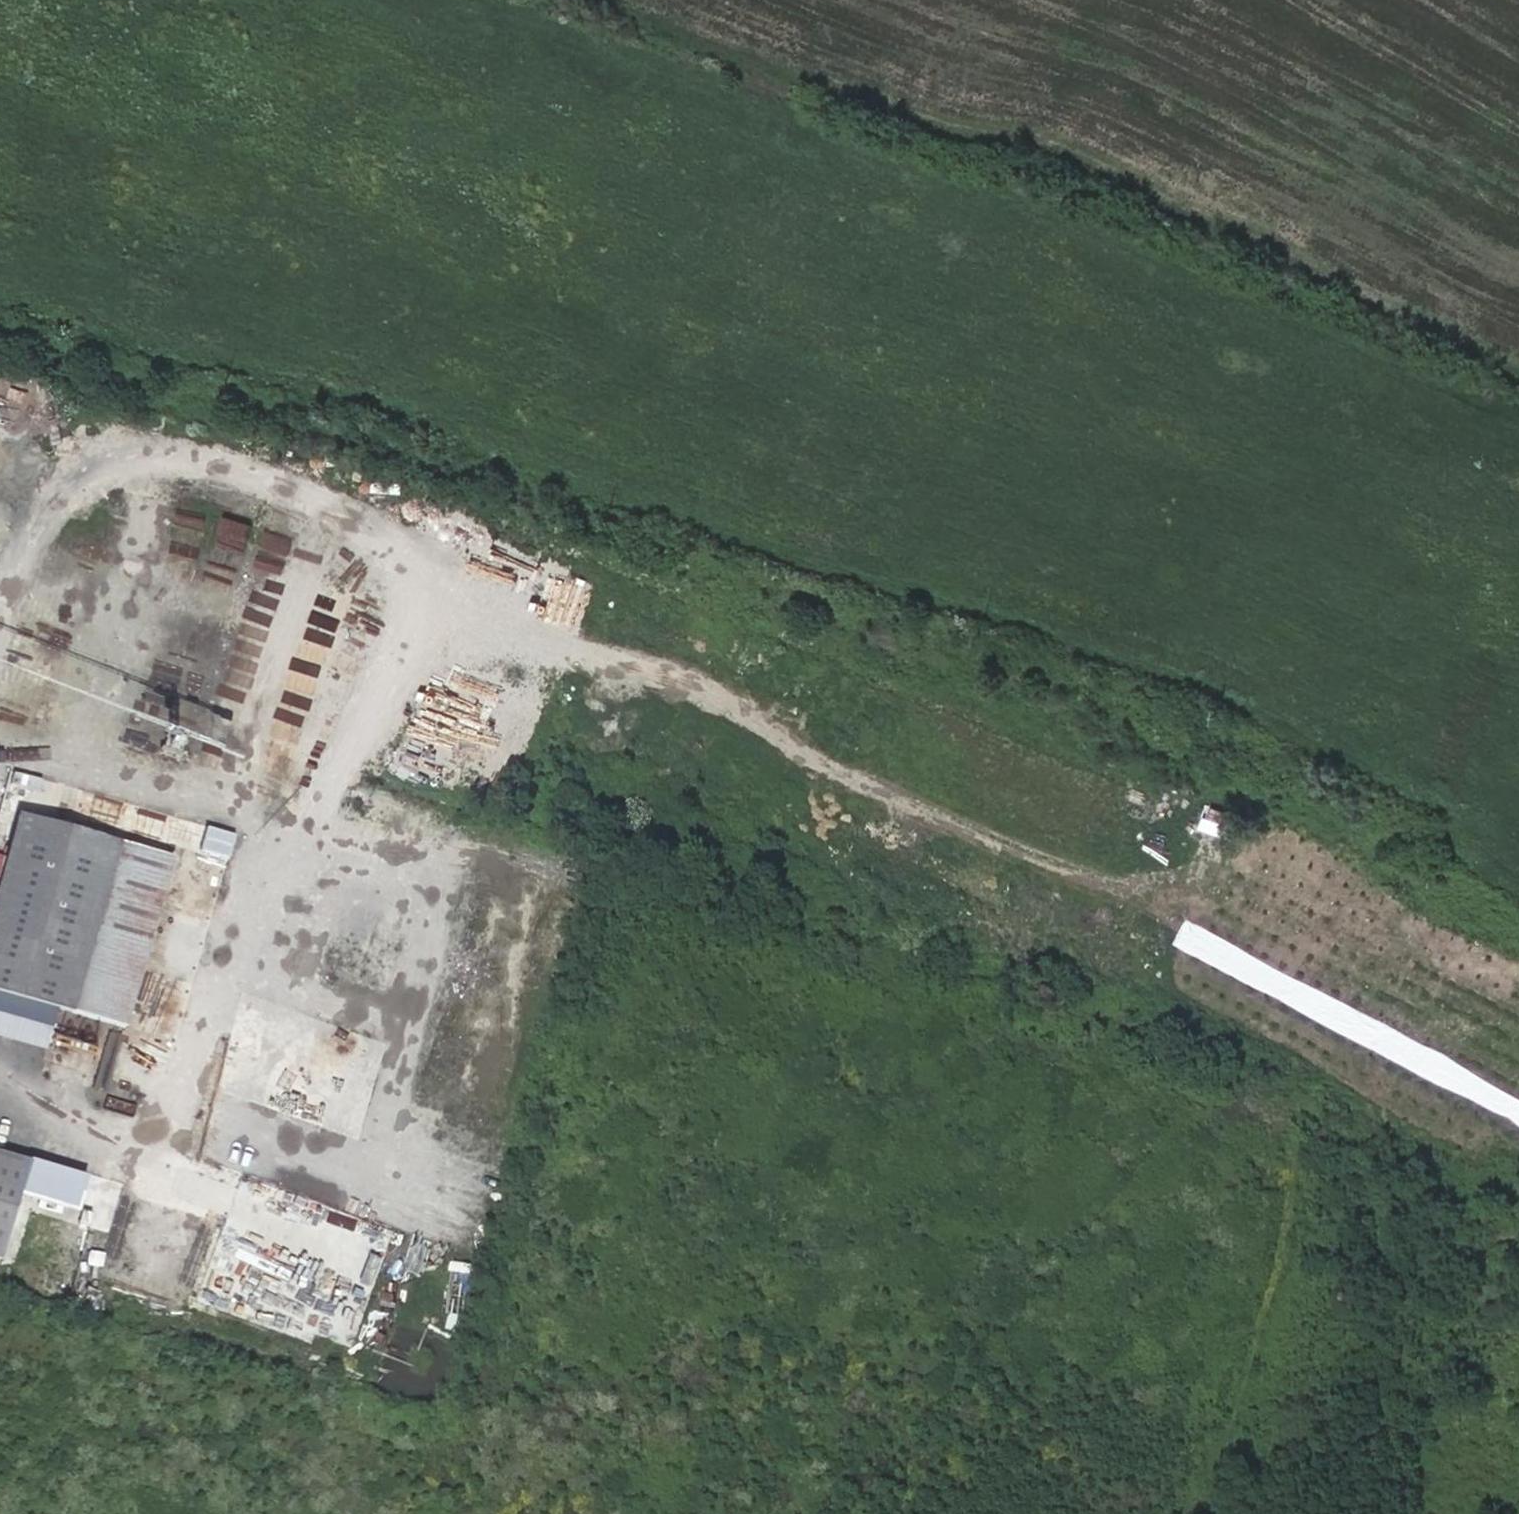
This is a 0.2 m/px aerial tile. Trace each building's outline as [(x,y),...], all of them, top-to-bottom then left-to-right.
[(181,635),(176,664),(205,669),(211,641),(181,635)] [(297,817),(310,752),(274,745),(261,810),(297,817)] [(15,819),(0,877),(0,997),(123,1030),(169,861),(15,819)] [(227,1053),(256,1060),(263,1030),(234,1023),(227,1053)] [(3,1263),(29,1166),(0,1158),(0,1262),(3,1263)] [(318,1332),(338,1339),(378,1219),(243,1175),(201,1302),(316,1340),(318,1332)] [(452,1311),(473,1312),(474,1263),(453,1263),(452,1311)]
